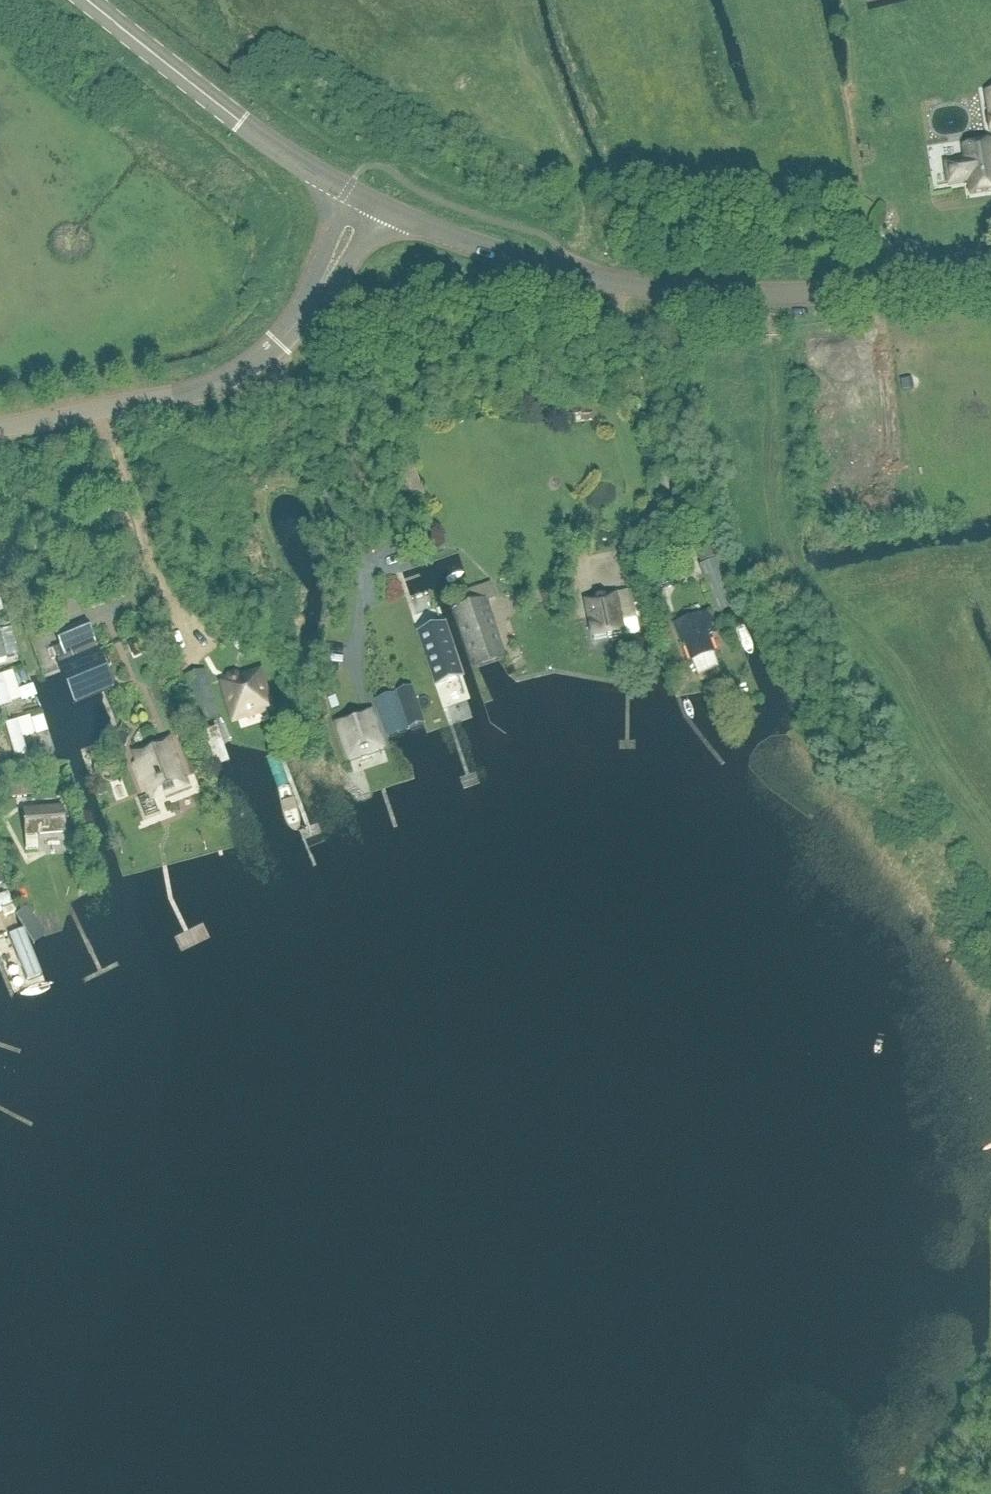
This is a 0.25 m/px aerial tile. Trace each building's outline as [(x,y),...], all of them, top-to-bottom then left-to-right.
[(968,183),(970,195),(990,192),(990,143),(963,147),(965,161),(945,164),(948,186),(968,183)] [(694,548),(702,567),(699,568),(718,617),(740,608),(721,560),(714,562),(706,543),(694,548)] [(492,666),(507,661),(497,631),(487,601),(496,598),(491,584),(448,598),(453,613),(473,673),(492,666)] [(623,634),(615,596),(586,603),(594,640),(623,634)] [(683,637),(692,662),(698,678),(719,670),(713,654),(707,636),(717,633),(709,613),(674,626),(679,639),(683,637)] [(112,689),(97,650),(88,626),(56,640),(59,649),(51,652),(56,667),(72,705),(112,689)] [(447,627),(421,636),(438,688),(464,679),(447,627)] [(204,670),(183,677),(199,725),(220,718),(204,670)] [(274,712),(261,671),(240,678),(234,675),(229,676),(227,682),(220,684),(233,725),(274,712)] [(17,672),(0,676),(0,707),(25,700),(17,672)] [(399,704),(408,731),(425,726),(412,689),(395,695),(399,704)] [(387,739),(389,738),(408,731),(399,704),(395,695),(375,702),(387,739)] [(372,712),(335,724),(347,761),(384,748),(372,712)] [(0,725),(0,736),(8,759),(21,755),(16,740),(28,736),(22,717),(0,725)] [(186,785),(170,743),(131,758),(148,800),(186,785)] [(29,799),(29,788),(6,790),(7,800),(29,799)] [(22,812),(24,836),(25,851),(36,850),(35,835),(63,833),(61,809),(22,812)] [(20,932),(0,939),(0,968),(11,996),(41,982),(20,932)]
